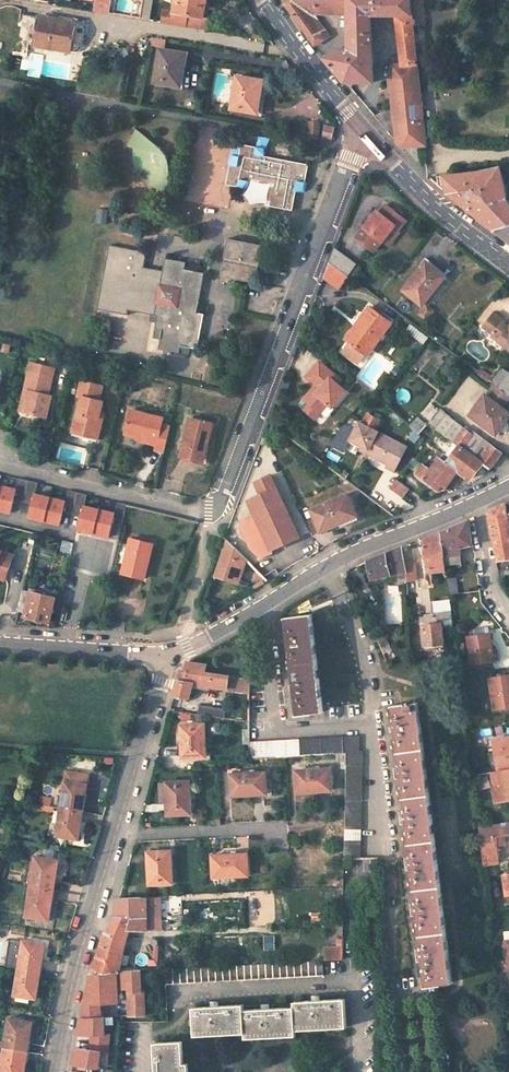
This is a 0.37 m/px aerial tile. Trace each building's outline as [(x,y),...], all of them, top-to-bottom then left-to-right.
[(133,12),(142,13),(144,0),(135,0),(133,12)] [(142,13),(151,15),(153,0),(144,0),(142,13)] [(188,27),(190,15),(192,0),(176,0),(174,13),(165,11),(162,22),(188,27)] [(190,15),(188,27),(202,29),(204,18),(207,0),(192,0),(190,15)] [(285,2),(290,10),(314,44),(328,35),(325,29),(324,30),(314,13),(317,13),(316,0),(286,0),(285,2)] [(335,14),(335,0),(316,0),(316,14),(335,14)] [(396,16),(412,16),(411,0),(349,0),(349,14),(349,22),(350,47),(343,48),(344,52),(325,58),(339,74),(351,88),(355,82),(376,82),(371,15),(396,16)] [(335,14),(349,14),(349,0),(335,0),(335,14)] [(80,24),(39,16),(33,46),(76,53),(78,53),(80,52),(81,51),(82,48),(85,29),(80,24)] [(393,64),(417,61),(412,16),(396,16),(401,56),(392,57),(393,64)] [(187,54),(161,48),(155,81),(179,86),(182,65),(185,66),(187,54)] [(375,115),(385,126),(403,147),(407,147),(426,145),(423,106),(417,61),(393,64),(393,65),(390,78),(393,109),(375,115)] [(263,81),(238,76),(233,109),(257,113),(260,92),(262,92),(263,81)] [(310,122),(309,138),(318,139),(319,122),(310,122)] [(335,128),(326,125),(323,136),(332,139),(335,128)] [(143,143),(146,137),(139,132),(137,135),(135,138),(133,142),(132,146),(137,148),(140,149),(143,143)] [(259,147),(244,145),(243,148),(236,146),(228,186),(250,191),(252,182),(271,186),(267,206),(294,212),(298,191),(306,193),(311,165),(267,157),(269,149),(273,139),(261,136),(259,147)] [(171,190),(170,167),(170,163),(168,159),(166,155),(164,152),(162,149),(146,137),(143,143),(140,149),(137,148),(136,155),(137,161),(138,165),(139,170),(142,174),(144,172),(148,177),(153,181),(154,182),(155,182),(156,183),(158,184),(159,184),(160,184),(161,185),(162,185),(161,189),(167,190),(171,190)] [(437,176),(439,186),(470,211),(495,231),(508,226),(508,202),(508,200),(501,167),(477,172),(437,176)] [(153,181),(150,185),(150,186),(154,188),(158,189),(161,190),(161,189),(162,185),(161,185),(160,184),(159,184),(158,184),(156,183),(155,182),(154,182),(153,181)] [(376,210),(363,225),(356,235),(373,249),(381,239),(394,224),(398,227),(405,219),(385,203),(377,211),(376,210)] [(394,224),(381,239),(386,244),(398,227),(394,224)] [(495,231),(508,241),(508,226),(495,231)] [(265,246),(230,239),(222,276),(257,283),(265,246)] [(147,253),(112,245),(99,309),(129,316),(130,311),(159,317),(154,339),(161,340),(159,350),(189,356),(191,348),(198,349),(207,304),(200,303),(205,274),(195,271),(196,264),(166,258),(164,270),(145,266),(147,253)] [(334,249),(328,263),(344,274),(346,276),(355,264),(334,249)] [(324,275),(337,285),(344,274),(328,263),(324,275)] [(425,263),(403,290),(423,306),(446,276),(437,269),(436,272),(425,263)] [(366,306),(357,319),(361,323),(355,332),(350,329),(343,338),(347,342),(363,353),(364,354),(387,322),(366,306)] [(508,327),(502,323),(503,321),(493,313),(482,327),(492,334),(491,336),(504,346),(503,347),(508,352),(508,325),(508,327)] [(357,319),(350,329),(355,332),(361,323),(357,319)] [(428,337),(410,324),(405,331),(423,344),(428,337)] [(363,353),(347,342),(341,351),(356,362),(363,353)] [(332,408),(346,392),(337,384),(340,380),(319,361),(312,369),(305,377),(316,387),(313,391),(311,389),(303,399),(308,403),(320,413),(327,404),(332,408)] [(56,370),(34,364),(27,391),(31,392),(26,412),(48,418),(53,397),(50,396),(56,370)] [(491,382),(494,385),(508,396),(508,375),(501,369),(491,382)] [(103,386),(83,380),(79,395),(83,396),(80,412),(78,411),(73,430),(92,434),(93,430),(100,432),(104,418),(99,417),(103,400),(99,399),(103,386)] [(471,413),(477,418),(476,419),(493,432),(500,423),(503,425),(508,416),(508,413),(502,407),(508,399),(508,396),(494,385),(486,395),(485,394),(471,413)] [(31,392),(27,391),(22,411),(26,412),(31,392)] [(320,413),(308,403),(303,409),(314,419),(320,413)] [(165,418),(132,409),(126,432),(142,436),(142,440),(158,444),(157,448),(166,451),(172,427),(164,425),(165,418)] [(367,415),(362,424),(374,431),(379,421),(367,415)] [(201,460),(206,441),(209,442),(214,424),(192,418),(182,454),(201,460)] [(349,440),(361,446),(368,450),(366,453),(387,465),(385,468),(394,472),(407,448),(374,431),(362,424),(359,422),(355,430),(349,440)] [(455,422),(445,435),(454,443),(462,449),(482,464),(491,468),(501,453),(473,433),(472,435),(455,422)] [(343,453),(349,440),(355,430),(343,424),(328,445),(343,453)] [(208,462),(212,442),(209,442),(206,441),(201,460),(204,461),(208,462)] [(459,471),(470,478),(482,464),(462,449),(454,443),(450,448),(447,446),(441,454),(440,454),(444,458),(442,460),(456,469),(459,471)] [(423,465),(416,475),(437,491),(440,488),(444,490),(446,487),(447,486),(444,484),(456,469),(442,460),(439,458),(429,469),(423,465)] [(456,469),(444,484),(447,486),(459,471),(456,469)] [(299,537),(271,475),(256,482),(261,494),(248,500),(255,514),(244,519),(240,525),(250,547),(263,558),(273,554),(271,550),(299,537)] [(11,512),(14,499),(23,501),(28,480),(19,478),(16,488),(0,485),(0,510),(11,512)] [(389,488),(402,498),(409,489),(396,479),(389,488)] [(35,493),(38,482),(28,480),(23,501),(33,504),(29,517),(45,520),(50,497),(35,493)] [(50,497),(45,520),(60,524),(63,511),(73,513),(78,492),(68,490),(66,501),(50,497)] [(84,506),(87,495),(78,492),(73,513),(82,516),(79,529),(94,532),(100,509),(84,506)] [(348,494),(311,510),(320,532),(340,524),(339,521),(357,514),(348,494)] [(100,509),(94,532),(109,536),(112,523),(122,526),(127,504),(117,502),(115,513),(100,509)] [(499,558),(498,559),(499,570),(508,567),(508,524),(508,522),(508,513),(507,514),(505,504),(490,510),(496,540),(499,558)] [(469,520),(442,532),(446,567),(462,565),(460,547),(472,545),(469,520)] [(442,532),(424,539),(428,569),(446,567),(442,532)] [(152,544),(131,538),(123,573),(144,578),(152,544)] [(227,540),(216,575),(239,583),(247,559),(245,557),(227,540)] [(386,553),(370,560),(373,580),(389,574),(406,571),(404,561),(402,547),(386,553)] [(0,551),(0,578),(5,580),(13,555),(0,551)] [(251,552),(245,557),(247,559),(255,567),(262,564),(251,552)] [(412,560),(404,561),(406,571),(406,577),(409,578),(417,577),(415,562),(412,563),(412,560)] [(55,598),(24,590),(19,612),(27,614),(27,617),(50,622),(55,598)] [(450,600),(433,602),(433,614),(437,613),(438,621),(453,619),(450,600)] [(311,615),(286,618),(297,714),(323,711),(311,615)] [(442,622),(424,624),(425,644),(444,643),(442,622)] [(489,626),(475,629),(476,635),(490,633),(489,626)] [(476,635),(468,636),(472,663),(500,659),(498,649),(496,646),(492,644),(490,633),(476,635)] [(206,665),(188,662),(187,670),(181,669),(181,670),(177,686),(174,695),(190,697),(193,684),(227,689),(229,675),(205,672),(206,665)] [(490,677),(495,708),(508,706),(508,674),(490,677)] [(407,704),(393,706),(426,985),(451,982),(418,703),(412,703),(412,701),(407,701),(407,704)] [(225,709),(199,705),(198,715),(223,718),(225,709)] [(203,724),(181,724),(181,742),(182,757),(203,756),(202,740),(204,740),(203,724)] [(343,737),(250,742),(251,758),(346,752),(345,857),(360,857),(363,750),(359,750),(360,735),(343,736),(343,737)] [(495,740),(500,772),(491,774),(497,803),(508,800),(508,737),(495,740)] [(330,768),(295,770),(296,788),(306,788),(316,787),(316,790),(331,789),(330,768)] [(265,772),(230,774),(231,792),(251,791),(251,794),(259,794),(266,793),(265,772)] [(65,781),(61,808),(81,812),(83,803),(85,803),(88,785),(65,781)] [(166,782),(168,815),(178,814),(188,813),(187,798),(190,798),(189,781),(166,782)] [(61,808),(57,836),(79,840),(82,823),(80,822),(81,812),(61,808)] [(493,825),(494,835),(508,833),(508,830),(508,823),(493,825)] [(493,825),(478,828),(483,866),(498,863),(494,835),(493,825)] [(158,850),(148,851),(150,884),(173,883),(172,867),(170,867),(169,850),(158,850)] [(236,854),(212,855),(213,874),(232,873),(232,876),(247,875),(246,853),(236,854)] [(34,857),(30,887),(53,890),(54,881),(56,881),(59,861),(34,857)] [(30,887),(25,917),(49,921),(52,901),(51,901),(53,890),(30,887)] [(117,909),(117,914),(148,916),(148,896),(120,897),(117,903),(117,909)] [(130,927),(148,929),(148,916),(117,914),(114,919),(111,925),(130,927)] [(130,927),(111,925),(106,933),(102,943),(93,968),(91,971),(119,970),(130,927)] [(27,941),(43,943),(44,938),(43,936),(31,934),(28,935),(27,941)] [(22,940),(18,968),(39,971),(40,962),(42,963),(45,944),(43,943),(27,941),(22,940)] [(502,964),(507,964),(508,982),(508,940),(504,941),(500,942),(502,964)] [(343,947),(323,948),(323,959),(343,958),(343,947)] [(322,959),(165,968),(166,984),(323,975),(322,959)] [(18,968),(13,995),(16,996),(31,998),(36,999),(39,981),(37,981),(39,971),(18,968)] [(119,970),(91,971),(88,988),(86,1000),(84,1003),(82,1017),(101,1016),(100,1003),(113,1003),(113,990),(128,989),(129,1016),(145,1015),(144,990),(141,989),(140,969),(119,970)] [(243,1004),(217,1006),(217,1003),(209,1004),(209,1006),(203,1007),(193,1007),(194,1035),(245,1032),(245,1038),(295,1035),(295,1029),(345,1026),(344,999),(318,1000),(318,996),(310,997),(310,1000),(307,1001),(293,1001),(294,1007),(268,1009),(268,1006),(260,1007),(261,1009),(256,1010),(244,1010),(243,1004)] [(8,1018),(3,1048),(26,1051),(27,1042),(29,1042),(32,1022),(8,1018)] [(154,1071),(187,1071),(187,1061),(182,1061),(181,1040),(153,1041),(154,1071)] [(107,1066),(108,1049),(78,1046),(77,1064),(107,1066)] [(0,1065),(0,1071),(24,1071),(25,1062),(23,1062),(26,1051),(3,1048),(0,1065)]
